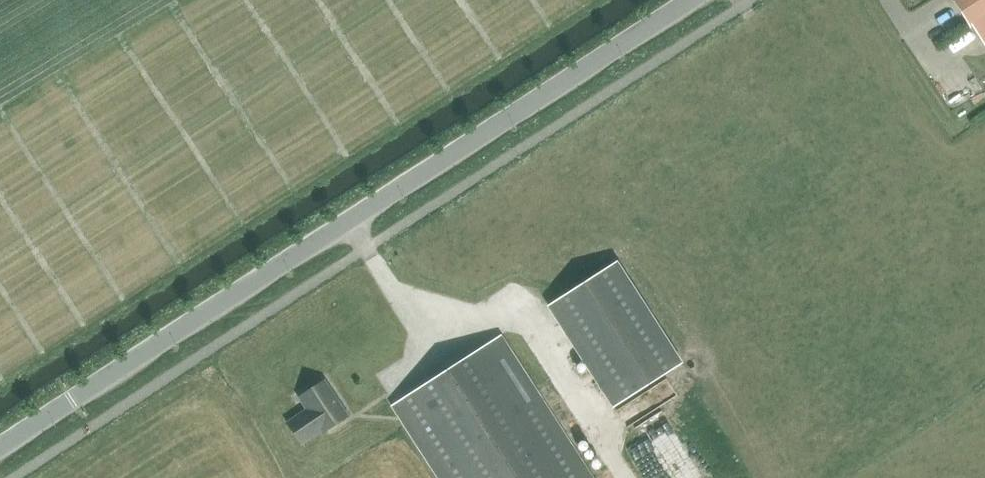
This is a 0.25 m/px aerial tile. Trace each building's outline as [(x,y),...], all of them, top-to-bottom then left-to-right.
[(970,29),(972,27),(984,46),(984,45),(984,0),(952,0),(970,29)] [(614,407),(682,363),(615,258),(547,302),(614,407)] [(437,477),(594,477),(501,334),(391,406),(437,477)] [(321,429),(323,432),(349,414),(324,376),(298,394),(307,407),(286,421),(300,443),(321,429)]
